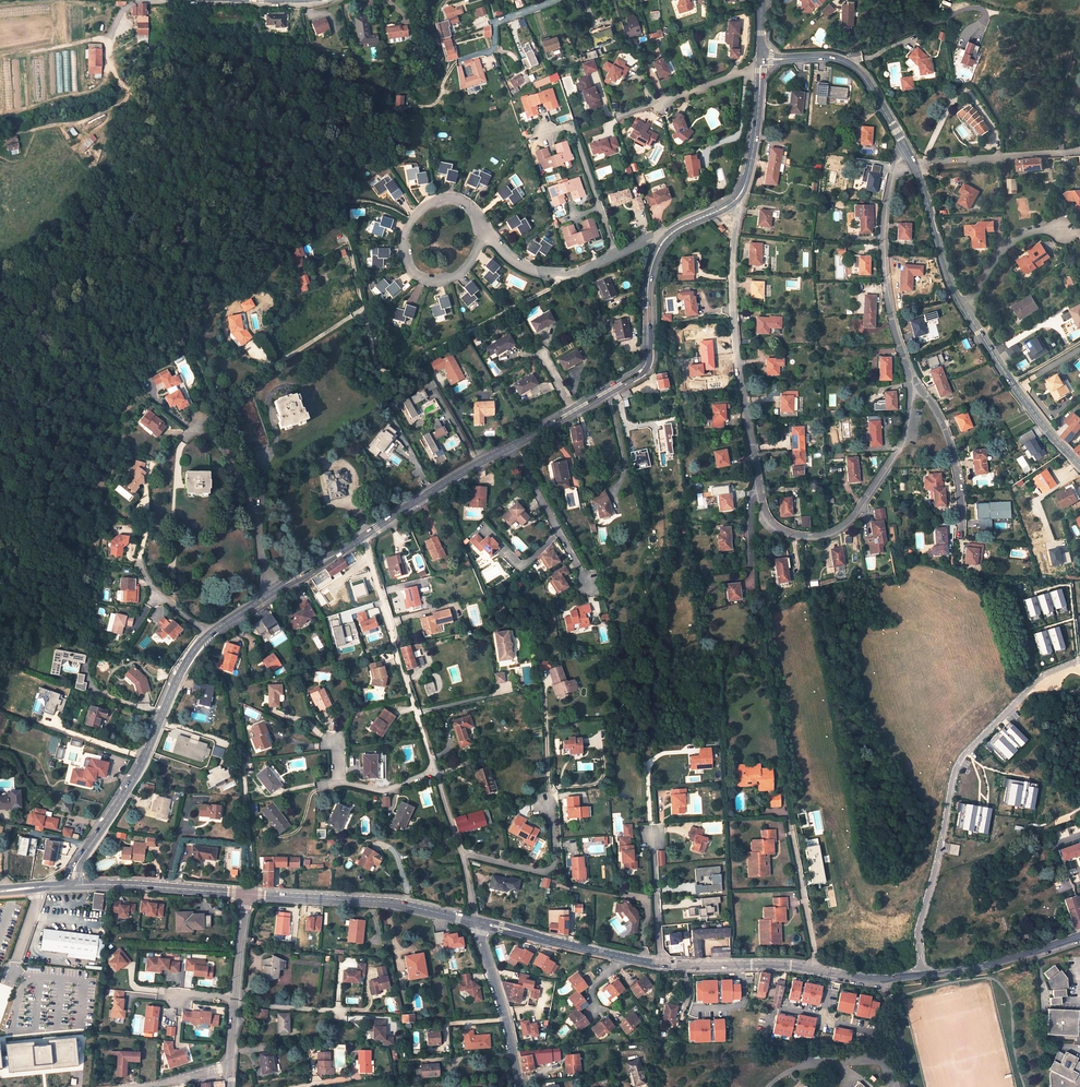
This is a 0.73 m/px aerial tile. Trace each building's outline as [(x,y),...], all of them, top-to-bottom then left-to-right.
[(680,0),(679,1),(678,2),(679,5),(677,6),(679,13),(691,8),(691,6),(689,2),(692,1),(691,0),(681,0),(680,0)] [(824,0),(800,0),(802,0),(802,5),(804,5),(804,11),(812,12),(812,9),(816,5),(817,7),(824,0)] [(853,12),(853,2),(847,2),(847,4),(843,4),(843,13),(841,13),(841,20),(843,20),(843,26),(853,26),(853,17),(851,17),(851,13),(851,12),(853,12)] [(835,9),(830,3),(821,11),(827,17),(835,9)] [(133,10),(133,17),(141,17),(146,16),(146,5),(139,5),(139,8),(133,8),(133,10)] [(447,18),(460,14),(464,12),(462,7),(457,8),(453,10),(452,7),(451,6),(444,9),(447,18)] [(476,18),(487,15),(485,7),(474,10),(476,18)] [(651,19),(660,17),(660,10),(650,12),(651,19)] [(640,33),(635,17),(634,17),(633,14),(627,15),(628,19),(627,19),(629,25),(625,26),(628,37),(640,33)] [(276,28),(285,28),(285,15),(267,16),(267,25),(276,25),(276,28)] [(455,16),(446,20),(447,22),(439,24),(442,39),(450,37),(447,25),(457,21),(455,16)] [(358,32),(360,44),(378,41),(377,36),(370,37),(367,17),(357,18),(359,32),(358,32)] [(331,34),(325,19),(312,24),(317,35),(321,33),(323,38),(331,34)] [(738,32),(740,32),(741,21),(729,21),(728,32),(727,32),(727,37),(730,37),(730,44),(731,45),(734,46),(734,51),(732,52),(732,56),(740,56),(741,48),(738,48),(738,46),(739,46),(740,38),(739,37),(738,36),(738,32)] [(148,35),(148,24),(141,24),(138,24),(138,35),(148,35)] [(401,26),(387,28),(388,39),(408,36),(407,26),(401,27),(401,26)] [(590,31),(594,45),(613,38),(611,33),(609,28),(599,32),(598,30),(598,28),(590,31)] [(650,41),(660,38),(664,37),(661,29),(657,30),(658,32),(652,34),(652,33),(648,35),(650,41)] [(542,42),(548,60),(554,59),(562,56),(556,37),(542,42)] [(975,45),(969,42),(961,62),(974,67),(976,61),(970,58),(975,45)] [(446,47),(448,55),(454,54),(452,46),(446,47)] [(917,49),(904,63),(912,69),(918,63),(920,75),(931,73),(929,59),(925,60),(923,57),(925,55),(917,49)] [(102,78),(102,50),(89,50),(89,78),(102,78)] [(587,53),(588,57),(585,58),(586,60),(593,58),(597,57),(597,56),(595,51),(595,50),(587,53)] [(57,93),(63,92),(58,53),(49,55),(51,72),(55,71),(56,73),(50,74),(51,82),(50,82),(51,93),(57,92),(57,93)] [(663,57),(653,61),(659,76),(660,76),(668,73),(669,72),(663,57)] [(586,60),(582,62),(583,66),(585,65),(587,72),(597,69),(593,58),(586,60)] [(613,66),(612,65),(606,62),(602,69),(608,72),(605,77),(615,82),(617,78),(618,79),(622,70),(626,72),(628,68),(623,66),(625,63),(616,59),(613,66)] [(45,100),(43,60),(33,60),(35,100),(45,100)] [(486,82),(479,60),(472,63),(472,60),(465,63),(463,64),(464,65),(465,65),(466,66),(471,65),(475,75),(473,76),(476,85),(486,82)] [(8,85),(11,85),(10,62),(2,63),(3,79),(8,78),(8,85)] [(557,73),(549,77),(551,83),(560,80),(557,73)] [(519,75),(510,82),(512,85),(513,84),(515,88),(523,82),(519,75)] [(463,79),(459,80),(461,90),(476,85),(473,76),(463,79)] [(582,90),(587,103),(588,103),(590,109),(596,108),(596,106),(601,105),(594,86),(591,87),(587,76),(586,76),(578,79),(580,83),(577,83),(580,91),(582,90)] [(849,88),(818,84),(815,104),(827,105),(828,97),(847,98),(849,88)] [(536,95),(540,105),(544,103),(547,111),(555,108),(554,103),(556,102),(552,89),(541,93),(536,95)] [(791,92),(789,113),(801,115),(803,94),(791,92)] [(521,100),(525,113),(527,112),(529,117),(538,114),(535,106),(540,105),(536,95),(532,96),(531,96),(521,100)] [(964,119),(975,134),(978,132),(987,126),(971,105),(958,114),(964,119)] [(686,128),(682,117),(675,114),(672,121),(673,123),(671,124),(674,134),(672,135),(671,137),(674,142),(677,143),(679,143),(682,141),(682,142),(684,139),(685,140),(691,133),(686,128)] [(634,129),(630,136),(636,139),(634,143),(643,147),(645,144),(647,145),(649,141),(654,143),(657,136),(646,130),(649,124),(646,123),(645,125),(635,120),(631,127),(634,129)] [(982,136),(990,130),(987,126),(978,132),(982,136)] [(862,127),(860,144),(871,145),(872,128),(862,127)] [(7,144),(18,142),(17,136),(6,138),(7,144)] [(84,143),(88,148),(94,142),(89,138),(84,143)] [(604,154),(609,152),(610,156),(615,154),(614,150),(618,148),(615,138),(606,141),(606,140),(589,145),(592,156),(598,154),(598,155),(604,154)] [(562,163),(570,160),(568,155),(570,154),(566,142),(555,145),(559,154),(554,156),(557,167),(562,165),(562,163)] [(7,145),(10,155),(21,153),(18,143),(7,145)] [(536,152),(540,165),(542,164),(544,169),(552,167),(553,168),(557,167),(554,156),(550,158),(546,148),(536,152)] [(779,165),(782,151),(771,149),(768,163),(779,165)] [(699,169),(697,156),(691,157),(689,156),(684,157),(687,171),(688,171),(689,178),(698,176),(697,169),(699,169)] [(1018,172),(1043,170),(1043,169),(1043,159),(1017,160),(1018,172)] [(455,184),(457,172),(451,170),(452,165),(440,162),(438,173),(446,175),(445,181),(455,184)] [(776,185),(779,165),(768,163),(765,183),(776,185)] [(418,168),(406,170),(408,181),(416,180),(417,186),(428,184),(425,172),(419,173),(418,168)] [(491,176),(480,171),(477,177),(471,174),(466,185),(476,189),(478,183),(486,187),(491,176)] [(866,190),(876,192),(879,176),(869,173),(866,190)] [(376,178),(369,183),(371,187),(373,186),(379,181),(376,178)] [(402,194),(392,179),(386,183),(383,178),(379,181),(373,186),(380,195),(387,190),(394,200),(402,194)] [(563,184),(566,193),(571,192),(574,200),(583,197),(581,192),(583,191),(579,178),(567,182),(568,182),(563,184)] [(1017,193),(1016,179),(1015,179),(1008,180),(1009,194),(1017,193)] [(548,188),(552,201),(554,201),(556,206),(565,203),(562,195),(566,193),(563,184),(559,185),(558,185),(548,188)] [(969,209),(979,192),(964,184),(960,192),(964,194),(959,203),(969,209)] [(507,198),(512,205),(522,198),(515,188),(510,192),(506,186),(497,193),(502,201),(507,198)] [(656,204),(670,199),(666,189),(652,193),(653,194),(646,196),(650,206),(656,203),(656,204)] [(616,205),(631,200),(627,190),(618,193),(617,192),(616,194),(609,196),(611,202),(615,201),(616,205)] [(1079,211),(1079,191),(1079,190),(1075,191),(1073,193),(1071,191),(1069,194),(1069,202),(1077,201),(1078,204),(1076,206),(1079,211)] [(644,208),(640,197),(632,199),(634,204),(637,203),(639,210),(644,208)] [(860,215),(861,234),(871,233),(870,214),(873,214),(872,207),(856,207),(856,215),(860,215)] [(770,227),(771,212),(760,211),(758,226),(770,227)] [(380,223),(374,221),(370,233),(382,237),(384,228),(390,230),(393,220),(382,216),(380,223)] [(516,228),(520,235),(531,229),(524,219),(519,221),(516,216),(505,222),(511,231),(516,228)] [(588,240),(596,237),(595,232),(597,232),(592,218),(581,222),(584,231),(580,233),(583,244),(589,242),(588,240)] [(968,235),(973,241),(973,248),(986,247),(986,238),(983,236),(983,231),(987,227),(990,227),(990,222),(980,223),(977,225),(966,226),(966,235),(968,235)] [(990,227),(987,227),(983,231),(983,236),(986,238),(985,232),(994,231),(993,222),(990,222),(990,227)] [(898,239),(910,240),(911,225),(899,224),(898,239)] [(575,234),(572,225),(561,229),(566,242),(568,241),(570,246),(578,244),(578,245),(583,244),(580,233),(575,234)] [(526,250),(534,256),(538,251),(545,256),(552,247),(541,240),(538,244),(532,241),(526,250)] [(1033,270),(1035,269),(1036,269),(1044,264),(1043,262),(1047,259),(1043,254),(1041,256),(1038,258),(1035,254),(1039,252),(1041,255),(1045,251),(1040,243),(1029,251),(1030,253),(1022,259),(1021,259),(1017,261),(1020,266),(1022,265),(1025,269),(1026,268),(1029,271),(1031,270),(1033,270)] [(749,249),(748,265),(761,265),(761,257),(768,257),(769,245),(762,244),(757,244),(756,250),(749,249)] [(294,263),(291,264),(293,268),(303,265),(301,256),(307,254),(305,248),(294,251),(296,258),(293,259),(294,263)] [(383,268),(383,259),(389,259),(389,249),(370,248),(370,255),(372,255),(371,267),(383,268)] [(1050,257),(1045,251),(1041,255),(1041,256),(1043,254),(1047,259),(1050,257)] [(869,275),(870,256),(860,256),(859,275),(869,275)] [(681,259),(683,275),(693,275),(692,258),(681,259)] [(491,285),(499,276),(495,272),(500,267),(491,259),(484,267),(488,271),(483,277),(491,285)] [(1020,266),(1025,273),(1029,273),(1033,270),(1031,270),(1029,271),(1026,268),(1025,269),(1022,265),(1020,266)] [(306,275),(298,278),(301,288),(302,291),(307,290),(306,284),(309,284),(306,275)] [(900,276),(899,290),(911,291),(912,276),(900,276)] [(1070,286),(1076,283),(1073,276),(1067,279),(1068,283),(1070,286)] [(616,296),(612,287),(608,278),(596,283),(604,301),(616,296)] [(383,279),(374,286),(383,295),(380,298),(384,302),(391,296),(392,297),(400,289),(394,281),(389,285),(383,279)] [(460,298),(468,307),(477,299),(473,295),(479,290),(471,281),(463,288),(467,292),(460,298)] [(751,282),(751,297),(763,298),(763,283),(751,282)] [(696,315),(694,297),(693,298),(692,293),(678,294),(679,300),(680,300),(682,309),(685,309),(686,316),(696,315)] [(439,304),(430,307),(434,318),(445,315),(444,309),(451,307),(447,296),(437,298),(439,304)] [(865,296),(864,315),(874,315),(875,296),(865,296)] [(1020,318),(1029,313),(1029,314),(1038,309),(1031,296),(1013,307),(1020,318)] [(416,308),(406,305),(404,311),(395,308),(392,319),(404,323),(406,317),(412,319),(416,308)] [(1079,323),(1079,305),(1070,310),(1073,315),(1075,314),(1079,323)] [(536,332),(554,322),(548,312),(531,322),(536,332)] [(936,312),(924,316),(926,322),(938,319),(936,312)] [(663,322),(672,322),(671,314),(663,314),(663,322)] [(874,328),(874,315),(864,315),(863,328),(874,328)] [(228,318),(231,333),(233,333),(235,335),(234,336),(242,346),(250,339),(242,329),(241,327),(239,316),(228,318)] [(757,318),(756,333),(768,334),(768,328),(781,328),(781,317),(769,316),(769,319),(757,318)] [(617,341),(630,338),(626,319),(613,321),(617,341)] [(926,333),(922,319),(910,322),(914,337),(916,336),(918,342),(930,338),(928,332),(926,333)] [(251,337),(241,327),(242,329),(250,339),(251,337)] [(492,358),(515,345),(509,335),(486,348),(492,358)] [(711,342),(700,343),(701,356),(712,355),(711,342)] [(1006,350),(1010,357),(1022,351),(1018,344),(1006,350)] [(1040,358),(1048,353),(1045,347),(1037,352),(1040,358)] [(564,370),(582,360),(576,350),(558,360),(564,370)] [(464,378),(451,355),(441,360),(440,358),(431,364),(435,371),(444,367),(449,375),(446,376),(451,385),(464,378)] [(701,356),(702,370),(713,369),(712,355),(701,356)] [(930,368),(939,364),(936,356),(927,360),(930,368)] [(891,375),(890,358),(880,358),(880,375),(879,375),(879,380),(891,380),(891,375)] [(766,360),(767,375),(778,374),(778,367),(783,366),(783,360),(766,360)] [(935,384),(945,380),(940,367),(930,371),(935,384)] [(170,407),(176,404),(179,410),(192,403),(189,398),(183,400),(176,386),(184,382),(181,376),(178,378),(176,376),(171,378),(169,373),(160,378),(162,381),(170,395),(165,398),(170,407)] [(656,375),(658,390),(668,388),(666,373),(656,375)] [(160,378),(159,375),(153,378),(156,384),(162,381),(160,378)] [(525,390),(530,387),(531,388),(537,385),(532,375),(514,385),(520,395),(525,392),(525,390)] [(1064,385),(1058,375),(1048,381),(1050,384),(1054,390),(1052,392),(1056,399),(1066,393),(1062,386),(1064,385)] [(950,393),(945,380),(935,384),(940,397),(950,393)] [(434,381),(425,386),(429,392),(437,387),(434,381)] [(538,387),(531,390),(533,396),(541,394),(538,387)] [(418,394),(408,400),(407,398),(402,402),(402,403),(399,405),(403,412),(407,410),(412,420),(418,416),(412,407),(423,401),(424,403),(428,401),(421,388),(417,391),(418,394)] [(627,398),(632,396),(628,389),(621,393),(623,401),(628,400),(627,398)] [(896,409),(895,392),(885,393),(886,410),(896,409)] [(278,417),(279,422),(278,423),(280,429),(289,426),(290,427),(299,424),(298,423),(308,420),(305,414),(304,414),(303,409),(301,409),(299,401),(297,402),(295,395),(290,396),(290,395),(278,399),(278,400),(274,402),(279,417),(278,417)] [(781,396),(780,405),(780,412),(797,412),(797,411),(800,411),(802,410),(802,399),(801,397),(798,397),(781,396)] [(231,405),(245,448),(267,441),(253,397),(231,405)] [(474,403),(474,425),(484,425),(483,415),(494,415),(494,402),(474,403)] [(725,420),(724,403),(712,403),(713,421),(712,421),(712,427),(723,427),(723,420),(725,420)] [(162,422),(148,411),(140,422),(145,426),(147,424),(155,430),(153,432),(152,433),(157,437),(165,427),(163,425),(161,423),(162,422)] [(1066,421),(1071,426),(1062,437),(1068,443),(1079,429),(1079,418),(1073,412),(1066,421)] [(961,431),(972,427),(966,413),(955,417),(961,431)] [(437,418),(430,422),(436,432),(429,435),(429,434),(423,437),(424,439),(420,441),(424,448),(428,446),(433,455),(439,452),(433,443),(443,437),(444,440),(448,438),(437,418)] [(420,421),(414,424),(417,429),(426,424),(424,421),(421,423),(420,421)] [(881,446),(879,422),(869,422),(870,446),(881,446)] [(671,423),(664,425),(667,455),(674,454),(671,435),(673,436),(671,423)] [(145,426),(153,432),(155,430),(147,424),(145,426)] [(569,428),(573,449),(583,448),(579,426),(569,428)] [(397,433),(389,428),(384,434),(382,433),(368,449),(377,457),(381,452),(383,453),(397,438),(395,436),(397,433)] [(804,450),(803,428),(792,428),(793,451),(804,450)] [(1028,454),(1039,448),(1033,438),(1023,444),(1028,454)] [(246,452),(269,445),(267,441),(245,448),(246,452)] [(647,449),(631,453),(635,470),(651,466),(647,449)] [(714,452),(717,467),(729,465),(726,450),(714,452)] [(793,451),(793,464),(794,464),(795,467),(792,467),(792,475),(803,475),(803,467),(801,467),(801,464),(804,463),(804,450),(793,451)] [(972,451),(975,475),(987,473),(984,450),(972,451)] [(186,454),(186,479),(184,479),(185,489),(186,489),(186,494),(193,495),(193,496),(201,496),(201,495),(208,495),(208,489),(210,489),(210,479),(209,480),(209,454),(186,454)] [(441,456),(436,460),(439,465),(447,460),(445,457),(442,458),(441,456)] [(846,459),(848,482),(859,481),(857,458),(846,459)] [(295,464),(304,479),(312,474),(304,459),(295,464)] [(142,475),(144,472),(142,470),(144,463),(136,460),(135,465),(128,472),(136,478),(132,482),(132,481),(127,486),(131,489),(131,491),(133,491),(134,491),(138,487),(137,485),(139,483),(143,483),(142,475)] [(553,474),(556,490),(568,487),(567,479),(568,479),(565,461),(552,464),(555,474),(553,474)] [(1053,487),(1047,477),(1049,476),(1045,470),(1033,479),(1043,493),(1053,487)] [(324,477),(327,488),(328,488),(330,494),(334,493),(335,498),(345,496),(344,488),(345,488),(345,484),(344,481),(348,481),(346,473),(340,474),(339,473),(338,472),(337,472),(336,473),(335,474),(335,475),(330,476),(330,472),(325,473),(326,476),(324,477)] [(945,505),(944,488),(942,488),(942,485),(941,485),(941,483),(941,482),(941,474),(929,474),(929,478),(924,478),(925,485),(929,484),(929,489),(933,489),(934,506),(945,505)] [(1079,500),(1079,498),(1076,491),(1077,490),(1073,484),(1067,487),(1068,490),(1058,495),(1064,508),(1079,500)] [(483,508),(484,497),(485,497),(485,488),(472,487),(472,496),(472,499),(470,499),(469,507),(483,508)] [(596,504),(599,518),(612,516),(608,501),(606,501),(604,492),(591,500),(592,505),(596,504)] [(732,509),(730,494),(718,495),(720,503),(720,510),(732,509)] [(780,499),(781,516),(792,515),(790,498),(780,499)] [(524,511),(516,503),(509,510),(509,511),(502,518),(508,525),(517,516),(523,523),(529,518),(523,511),(524,511)] [(988,519),(987,504),(976,504),(977,519),(988,519)] [(868,539),(870,550),(882,548),(885,541),(882,521),(885,520),(883,508),(880,509),(881,513),(875,514),(877,522),(870,523),(872,533),(873,538),(868,539)] [(509,526),(516,520),(522,525),(523,523),(517,516),(508,525),(509,526)] [(801,517),(801,527),(810,527),(810,516),(801,517)] [(718,535),(719,551),(731,549),(730,539),(731,539),(729,527),(720,528),(720,535),(718,535)] [(947,554),(945,528),(934,529),(936,546),(933,546),(931,548),(931,552),(934,555),(947,554)] [(121,556),(122,547),(127,544),(128,537),(119,535),(111,540),(112,541),(110,555),(113,555),(115,557),(118,556),(121,556)] [(482,541),(476,535),(470,542),(475,547),(478,544),(483,549),(490,557),(498,549),(495,546),(497,545),(491,539),(489,540),(486,537),(482,541)] [(425,542),(434,561),(441,558),(438,551),(442,550),(436,537),(425,542)] [(550,540),(536,553),(538,556),(540,555),(546,566),(558,560),(552,549),(554,548),(550,540)] [(967,549),(966,548),(965,563),(976,564),(978,552),(982,553),(983,546),(968,544),(967,549)] [(830,550),(833,567),(843,565),(841,548),(830,550)] [(387,558),(392,578),(405,575),(402,565),(400,555),(387,558)] [(327,579),(347,566),(341,558),(311,578),(316,586),(327,579)] [(775,560),(778,583),(789,581),(785,558),(775,560)] [(568,573),(564,566),(550,575),(553,580),(550,582),(557,594),(568,587),(562,577),(568,573)] [(122,602),(135,602),(135,586),(133,586),(133,579),(121,578),(120,590),(123,590),(122,602)] [(321,595),(332,588),(327,579),(316,586),(321,595)] [(741,599),(739,583),(726,585),(728,600),(741,599)] [(326,602),(341,592),(344,590),(340,584),(332,588),(321,595),(326,602)] [(406,608),(420,605),(416,586),(404,589),(407,599),(407,602),(405,602),(406,608)] [(1062,589),(1050,592),(1055,610),(1067,606),(1062,589)] [(1049,593),(1037,596),(1043,615),(1054,611),(1049,593)] [(1036,597),(1024,600),(1030,617),(1041,614),(1036,597)] [(293,630),(305,623),(306,619),(310,617),(314,615),(306,602),(299,605),(302,610),(292,615),(290,625),(293,630)] [(585,618),(584,613),(590,612),(589,605),(575,607),(576,610),(569,612),(570,616),(564,617),(567,632),(573,631),(573,629),(572,624),(578,623),(578,628),(583,627),(588,626),(587,618),(585,618)] [(436,626),(452,622),(448,609),(433,613),(434,615),(427,617),(426,620),(422,621),(424,632),(428,631),(429,634),(434,633),(433,630),(437,629),(436,626)] [(365,611),(356,614),(362,633),(378,628),(375,618),(368,620),(365,611)] [(119,634),(122,624),(123,624),(131,626),(132,618),(116,614),(112,632),(119,634)] [(271,614),(253,625),(259,635),(268,630),(271,635),(280,630),(271,614)] [(155,633),(162,639),(166,634),(173,640),(182,630),(172,620),(169,623),(167,621),(163,618),(156,625),(159,628),(155,633)] [(335,621),(341,640),(344,639),(349,638),(352,637),(348,623),(347,623),(345,618),(335,621)] [(1059,627),(1048,630),(1054,652),(1065,648),(1059,627)] [(512,659),(510,648),(511,647),(512,645),(511,644),(511,642),(509,642),(508,631),(494,633),(498,661),(512,659)] [(1047,631),(1035,634),(1042,655),(1053,651),(1047,631)] [(226,653),(223,664),(221,663),(219,662),(218,668),(231,672),(236,656),(235,656),(238,647),(227,643),(224,653),(226,653)] [(413,660),(410,650),(421,648),(420,643),(400,648),(407,670),(415,668),(418,667),(424,665),(422,657),(413,660)] [(54,651),(51,675),(59,676),(60,666),(68,667),(68,662),(85,663),(86,654),(54,651)] [(262,661),(269,672),(280,665),(272,654),(262,661)] [(385,676),(383,667),(381,667),(379,662),(369,664),(373,679),(372,684),(383,687),(385,676)] [(135,684),(138,694),(149,691),(145,677),(133,666),(125,674),(135,684)] [(564,693),(576,689),(573,680),(567,682),(565,681),(560,666),(557,667),(559,674),(553,676),(556,684),(554,685),(552,685),(555,696),(559,695),(564,693)] [(550,669),(549,670),(554,685),(556,684),(553,676),(559,674),(557,667),(550,669)] [(503,673),(494,674),(495,684),(505,682),(503,673)] [(200,691),(197,705),(209,707),(210,701),(211,698),(214,687),(194,682),(192,689),(200,691)] [(435,690),(433,682),(424,685),(427,693),(435,690)] [(278,706),(278,694),(281,694),(281,685),(269,685),(269,706),(278,706)] [(55,709),(63,712),(67,697),(40,689),(36,702),(45,705),(43,713),(53,715),(55,709)] [(310,694),(316,705),(317,705),(320,710),(330,705),(323,689),(310,694)] [(86,725),(98,729),(101,716),(105,718),(107,711),(91,706),(86,725)] [(377,717),(369,729),(378,735),(386,724),(388,726),(394,716),(384,709),(377,718),(377,717)] [(470,744),(465,728),(472,726),(468,716),(452,722),(460,747),(470,744)] [(255,737),(256,740),(253,741),(256,749),(260,747),(267,744),(265,738),(263,734),(266,733),(263,723),(252,728),(255,737)] [(381,737),(388,726),(386,724),(378,735),(381,737)] [(1004,728),(1000,732),(1016,747),(1019,745),(1021,747),(1029,740),(1013,725),(1007,731),(1004,728)] [(206,744),(178,735),(173,752),(200,762),(203,755),(207,756),(209,750),(205,748),(206,744)] [(1002,736),(993,744),(1009,759),(1018,750),(1002,736)] [(261,749),(271,746),(268,737),(265,738),(267,744),(260,747),(261,749)] [(582,753),(581,738),(574,738),(574,737),(568,737),(569,741),(563,741),(563,749),(569,748),(569,750),(573,750),(574,754),(582,753)] [(58,746),(55,757),(63,759),(66,748),(58,746)] [(223,757),(225,748),(213,746),(212,755),(223,757)] [(696,769),(712,768),(712,756),(711,748),(700,749),(701,756),(690,757),(691,764),(695,763),(696,769)] [(235,753),(236,763),(245,762),(244,753),(235,753)] [(377,777),(376,755),(363,755),(363,778),(377,777)] [(84,772),(73,769),(70,782),(90,787),(92,781),(94,781),(96,775),(105,777),(108,763),(91,759),(89,768),(85,767),(84,772)] [(737,783),(746,783),(746,782),(759,781),(759,786),(759,789),(772,789),(771,770),(759,770),(759,769),(759,766),(746,766),(746,768),(737,769),(737,783)] [(210,788),(225,782),(224,779),(231,777),(228,768),(222,770),(221,767),(205,772),(210,788)] [(257,776),(271,793),(281,785),(267,767),(257,776)] [(495,791),(488,767),(475,771),(483,795),(495,791)] [(1030,783),(1024,781),(1021,804),(1026,805),(1029,786),(1030,783)] [(154,786),(146,784),(144,792),(152,794),(154,786)] [(1023,786),(1011,784),(1008,805),(1021,806),(1021,804),(1023,786)] [(1038,788),(1029,786),(1025,808),(1035,810),(1038,788)] [(685,806),(684,795),(686,795),(685,790),(671,790),(672,795),(671,796),(671,801),(672,801),(673,801),(674,806),(672,806),(673,814),(684,813),(684,806),(685,806)] [(19,791),(8,792),(8,793),(0,793),(0,809),(20,808),(19,791)] [(769,795),(769,806),(780,806),(779,795),(772,795),(769,795)] [(154,801),(151,811),(157,812),(156,817),(165,819),(170,800),(157,797),(156,802),(154,801)] [(567,797),(569,818),(580,817),(588,817),(587,807),(579,808),(578,797),(567,797)] [(71,813),(73,804),(63,802),(61,810),(71,813)] [(401,802),(392,822),(404,828),(413,807),(401,802)] [(262,811),(276,829),(286,820),(272,803),(262,811)] [(199,816),(210,817),(210,818),(219,819),(220,806),(200,804),(199,816)] [(340,830),(349,810),(337,804),(328,825),(340,830)] [(979,806),(967,804),(962,829),(975,831),(979,806)] [(993,809),(979,806),(975,831),(988,834),(993,809)] [(27,815),(25,823),(34,825),(33,830),(40,831),(41,826),(54,829),(56,819),(42,816),(44,810),(34,808),(33,812),(31,812),(31,813),(29,813),(27,815)] [(481,810),(486,825),(491,823),(487,809),(481,810)] [(459,833),(486,825),(481,810),(454,818),(459,833)] [(509,831),(525,839),(527,836),(533,840),(538,830),(532,827),(531,828),(527,826),(523,824),(526,820),(517,816),(509,831)] [(286,820),(276,829),(279,833),(290,825),(286,820)] [(633,858),(632,846),(629,846),(629,838),(631,838),(631,825),(623,826),(624,838),(619,839),(620,852),(622,852),(622,863),(624,863),(625,870),(637,869),(636,862),(633,862),(633,858)] [(71,829),(62,827),(60,836),(69,838),(71,829)] [(692,849),(703,852),(707,839),(701,836),(702,831),(691,827),(689,835),(695,837),(694,842),(692,849)] [(325,829),(317,829),(317,839),(325,838),(325,829)] [(753,841),(753,853),(752,853),(748,853),(749,865),(751,865),(752,876),(767,875),(766,866),(765,866),(764,853),(769,853),(772,853),(772,841),(774,841),(775,840),(775,830),(761,831),(761,841),(753,841)] [(130,857),(144,859),(145,850),(143,849),(143,847),(146,847),(146,845),(155,845),(155,838),(147,836),(146,843),(134,842),(133,846),(131,845),(130,848),(122,847),(120,859),(130,860),(130,857)] [(43,859),(55,862),(59,843),(46,841),(43,859)] [(958,855),(960,845),(951,843),(949,854),(958,855)] [(1058,850),(1062,861),(1079,854),(1079,843),(1058,850)] [(216,849),(193,845),(191,861),(201,862),(201,858),(214,860),(216,849)] [(378,854),(369,849),(367,852),(365,851),(357,864),(368,870),(371,865),(373,862),(378,865),(382,858),(378,855),(378,854)] [(263,865),(262,887),(272,888),(272,867),(298,868),(298,857),(259,857),(259,866),(263,865)] [(583,878),(582,868),(583,868),(583,857),(571,858),(572,878),(583,878)] [(720,866),(713,867),(713,868),(711,868),(711,867),(706,867),(706,868),(704,868),(699,868),(699,869),(695,869),(696,882),(701,881),(701,876),(713,875),(714,882),(712,883),(712,885),(712,887),(707,887),(707,885),(701,886),(701,884),(696,885),(697,893),(712,892),(712,890),(718,889),(718,891),(722,891),(721,882),(720,882),(720,872),(720,866)] [(509,880),(492,876),(489,888),(506,892),(507,887),(511,888),(510,890),(517,891),(519,881),(509,878),(509,880)] [(104,894),(94,893),(92,910),(102,911),(104,894)] [(1075,930),(1079,928),(1079,909),(1076,896),(1065,900),(1075,930)] [(720,904),(720,897),(701,899),(702,907),(705,907),(705,909),(699,909),(698,907),(688,908),(689,917),(699,916),(706,915),(706,914),(714,913),(714,916),(719,915),(718,904),(720,904)] [(776,934),(776,921),(781,921),(784,921),(784,908),(785,908),(787,908),(786,898),(773,899),(774,908),(765,909),(765,921),(763,921),(760,921),(761,934),(764,934),(764,943),(778,943),(778,934),(776,934)] [(631,901),(622,900),(622,904),(619,904),(616,906),(616,909),(618,912),(621,913),(624,917),(626,915),(629,920),(630,919),(633,923),(637,920),(640,918),(637,914),(633,908),(632,909),(630,906),(631,901)] [(120,902),(115,901),(113,912),(119,913),(118,917),(123,917),(124,916),(128,916),(128,913),(132,913),(134,911),(135,905),(129,904),(128,906),(124,906),(120,905),(120,902)] [(141,901),(140,912),(147,913),(146,915),(155,916),(155,914),(162,915),(163,905),(151,904),(151,905),(148,905),(148,902),(141,901)] [(549,910),(549,932),(561,935),(567,936),(567,930),(567,925),(567,910),(549,910)] [(278,912),(275,934),(288,935),(290,913),(278,912)] [(211,927),(210,916),(203,916),(203,914),(192,915),(192,916),(178,916),(178,929),(192,928),(192,929),(204,929),(204,928),(211,927)] [(361,921),(351,919),(348,941),(362,943),(363,934),(360,933),(361,921)] [(730,928),(715,929),(702,930),(691,931),(693,939),(700,939),(724,937),(724,948),(712,949),(713,958),(730,957),(730,946),(730,928)] [(98,936),(44,929),(41,950),(75,954),(96,957),(96,953),(98,938),(98,936)] [(464,947),(464,936),(458,936),(457,932),(443,933),(444,948),(464,947)] [(105,939),(98,938),(96,953),(103,954),(105,939)] [(523,950),(515,946),(510,957),(518,961),(519,960),(527,964),(532,953),(524,949),(523,950)] [(693,946),(695,957),(695,958),(706,958),(705,955),(702,955),(701,946),(693,946)] [(108,963),(115,972),(122,966),(124,965),(125,966),(130,962),(119,949),(116,952),(118,955),(115,957),(108,963)] [(405,956),(408,977),(423,974),(420,953),(405,956)] [(420,953),(423,974),(424,978),(428,977),(423,953),(420,953)] [(533,963),(542,968),(542,969),(549,973),(550,972),(553,974),(554,973),(558,966),(554,964),(555,963),(548,959),(548,958),(539,953),(533,963)] [(286,969),(286,961),(272,955),(272,957),(262,960),(262,966),(264,966),(264,977),(271,980),(279,978),(280,970),(286,969)] [(161,972),(161,969),(158,969),(158,970),(151,970),(152,958),(147,958),(146,971),(161,972)] [(152,958),(151,970),(158,970),(158,969),(161,969),(168,970),(168,971),(178,973),(179,963),(169,962),(169,960),(152,958)] [(186,959),(185,968),(194,969),(194,972),(194,975),(206,977),(207,973),(212,974),(213,968),(204,967),(205,961),(186,959)] [(366,964),(358,963),(357,971),(344,970),(343,981),(359,982),(359,975),(365,975),(366,964)] [(1059,971),(1054,965),(1044,973),(1049,979),(1046,981),(1048,986),(1050,990),(1053,990),(1053,995),(1066,994),(1065,988),(1065,979),(1059,971)] [(385,966),(377,968),(380,979),(373,981),(374,985),(371,986),(373,995),(381,993),(380,990),(383,989),(383,988),(386,988),(390,988),(389,982),(394,981),(393,976),(388,977),(385,966)] [(1066,978),(1061,970),(1059,971),(1065,979),(1065,988),(1068,989),(1067,979),(1066,978)] [(588,986),(577,972),(568,979),(577,990),(579,993),(587,987),(588,986)] [(473,996),(474,1002),(481,1000),(479,987),(477,986),(474,984),(470,981),(469,973),(461,975),(463,984),(459,984),(460,991),(464,990),(473,996)] [(508,1000),(520,1003),(523,987),(531,989),(531,988),(532,988),(533,981),(528,980),(529,975),(525,974),(520,973),(518,985),(501,981),(508,1000)] [(761,974),(757,993),(754,993),(754,994),(753,994),(753,995),(754,995),(754,996),(764,998),(768,978),(769,974),(761,974)] [(637,982),(630,988),(638,997),(645,991),(645,990),(651,985),(644,976),(637,981),(637,982)] [(733,999),(741,999),(740,983),(732,983),(732,978),(701,980),(701,982),(696,982),(697,1000),(702,1000),(702,1003),(733,1001),(733,999)] [(798,1001),(803,981),(793,978),(788,999),(798,1001)] [(609,984),(602,990),(609,1000),(616,995),(617,995),(625,989),(617,980),(610,985),(609,984)] [(779,1008),(784,986),(785,981),(778,980),(773,1007),(779,1008)] [(820,1005),(823,984),(804,982),(802,1002),(820,1005)] [(530,997),(538,998),(539,989),(532,988),(531,988),(531,989),(530,997)] [(115,1010),(114,1017),(124,1018),(125,1011),(122,1011),(122,1006),(123,1006),(123,999),(124,991),(115,990),(113,1010),(115,1010)] [(568,997),(577,1009),(578,1010),(586,1003),(579,993),(577,990),(568,997)] [(841,990),(836,1010),(876,1019),(880,1001),(872,1000),(872,995),(858,993),(858,994),(841,990)] [(1050,998),(1050,1005),(1061,1004),(1061,997),(1066,997),(1066,994),(1053,995),(1053,998),(1050,998)] [(538,998),(530,997),(528,1005),(536,1006),(538,998)] [(677,1006),(666,1003),(662,1022),(673,1025),(677,1006)] [(146,1006),(144,1031),(153,1032),(156,1032),(158,1008),(146,1006)] [(1047,1034),(1077,1036),(1078,1010),(1048,1009),(1047,1034)] [(192,1011),(191,1022),(193,1024),(197,1025),(199,1023),(209,1024),(209,1025),(218,1026),(219,1016),(211,1015),(211,1013),(201,1012),(192,1011)] [(569,1017),(580,1031),(589,1023),(583,1015),(582,1015),(579,1011),(578,1012),(577,1011),(569,1017)] [(626,1018),(619,1024),(626,1034),(634,1027),(640,1021),(633,1012),(626,1018)] [(289,1013),(278,1013),(278,1033),(290,1033),(289,1013)] [(776,1013),(773,1033),(791,1036),(795,1016),(776,1013)] [(812,1037),(817,1017),(798,1013),(794,1033),(812,1037)] [(415,1022),(414,1015),(403,1015),(403,1023),(415,1022)] [(599,1022),(592,1028),(599,1037),(606,1032),(607,1032),(614,1026),(607,1017),(600,1023),(599,1022)] [(689,1022),(689,1040),(695,1040),(695,1042),(726,1041),(725,1018),(694,1019),(694,1022),(689,1022)] [(529,1019),(520,1021),(523,1036),(531,1034),(531,1036),(539,1035),(537,1022),(530,1023),(529,1019)] [(388,1045),(393,1045),(393,1037),(385,1037),(385,1027),(384,1027),(384,1021),(370,1020),(370,1027),(374,1027),(374,1031),(374,1039),(383,1040),(383,1045),(388,1045)] [(175,1028),(167,1027),(167,1035),(175,1036),(175,1028)] [(833,1040),(851,1042),(852,1028),(834,1027),(833,1040)] [(439,1030),(427,1031),(428,1045),(440,1045),(439,1030)] [(464,1031),(465,1049),(490,1047),(489,1037),(479,1038),(476,1035),(473,1035),(473,1030),(464,1031)] [(33,1041),(6,1043),(9,1071),(79,1065),(76,1036),(48,1039),(48,1043),(46,1043),(45,1044),(38,1045),(37,1044),(34,1045),(33,1041)] [(164,1041),(164,1046),(171,1046),(173,1053),(176,1052),(176,1050),(173,1051),(172,1046),(172,1042),(164,1041)] [(163,1049),(169,1068),(178,1065),(178,1064),(187,1061),(184,1050),(176,1052),(173,1053),(171,1046),(164,1046),(163,1049)] [(533,1065),(553,1061),(552,1049),(519,1051),(523,1072),(534,1070),(533,1065)] [(370,1050),(359,1050),(359,1060),(361,1060),(361,1064),(361,1072),(368,1072),(369,1064),(372,1065),(372,1061),(370,1061),(370,1050)] [(139,1052),(111,1051),(111,1057),(117,1057),(117,1076),(126,1077),(127,1061),(134,1061),(139,1062),(139,1052)] [(1058,1051),(1049,1070),(1051,1071),(1049,1074),(1050,1086),(1079,1086),(1079,1076),(1077,1075),(1079,1069),(1079,1062),(1077,1061),(1078,1058),(1066,1052),(1064,1054),(1058,1051)] [(330,1052),(318,1052),(318,1065),(319,1065),(319,1068),(318,1068),(318,1074),(330,1074),(330,1068),(330,1052)] [(273,1053),(261,1055),(264,1073),(276,1071),(273,1053)] [(581,1072),(580,1053),(565,1054),(566,1073),(581,1072)] [(639,1059),(626,1063),(628,1071),(631,1070),(635,1086),(645,1083),(639,1059)] [(439,1063),(421,1064),(421,1069),(422,1076),(422,1078),(439,1076),(439,1063)] [(906,1078),(898,1080),(900,1086),(908,1086),(906,1078)]
